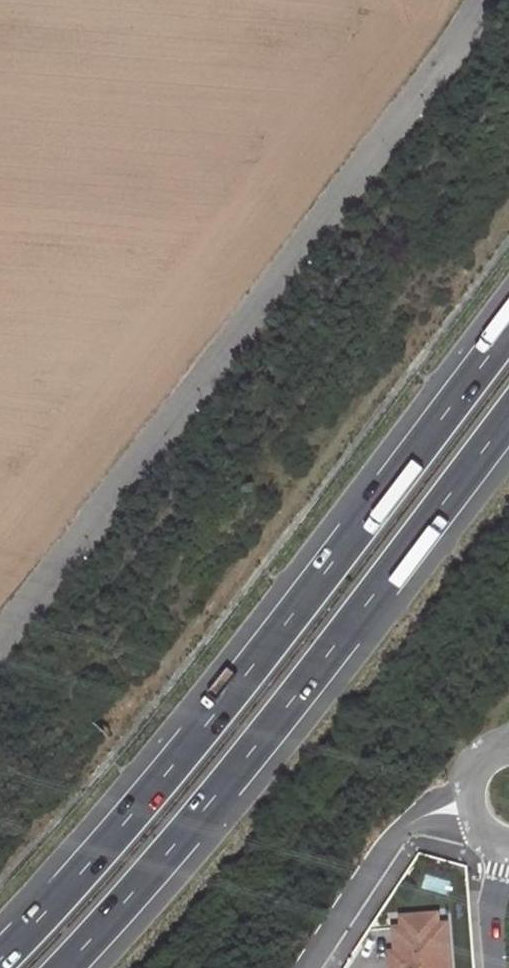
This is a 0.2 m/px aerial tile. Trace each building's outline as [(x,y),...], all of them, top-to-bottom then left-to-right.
[(438,914),(402,917),(402,927),(438,925),(438,914)] [(394,928),(396,952),(400,951),(401,967),(450,967),(446,924),(438,925),(402,927),(394,928)] [(390,952),(391,967),(401,967),(400,951),(396,952),(390,952)]
